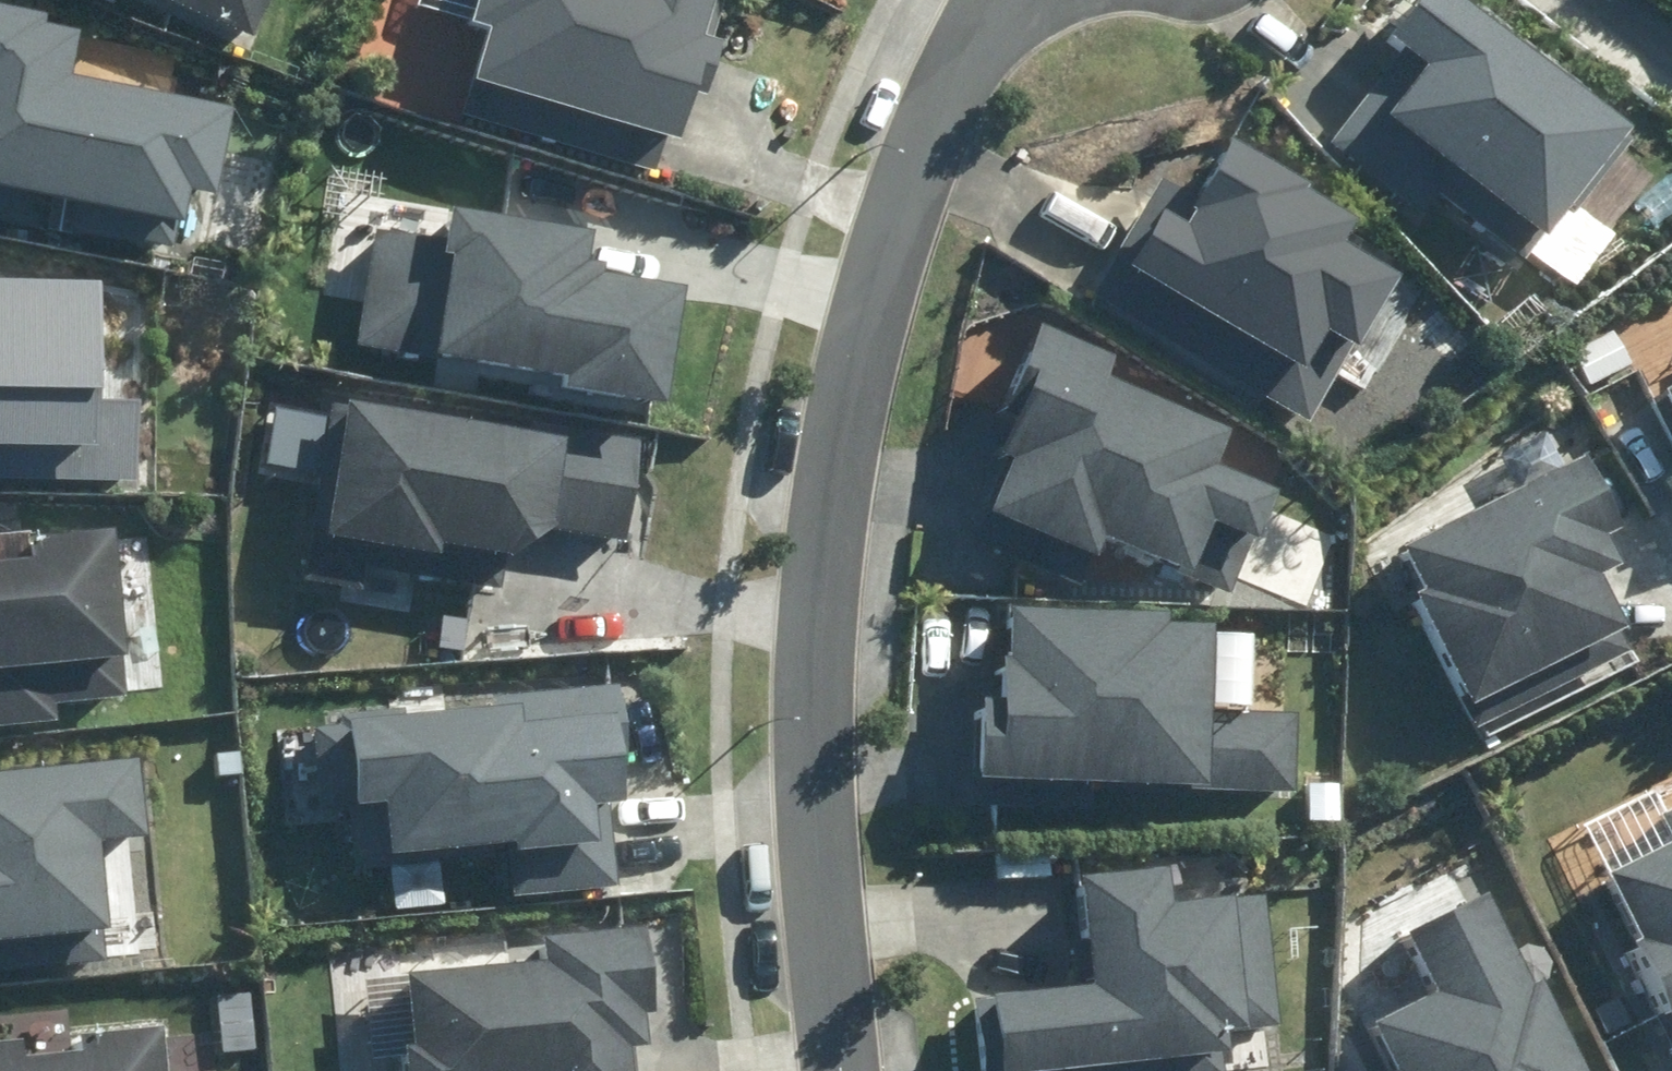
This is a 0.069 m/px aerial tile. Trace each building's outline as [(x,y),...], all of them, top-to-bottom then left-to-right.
[(241,43),(263,0),(158,0),(241,43)] [(471,29),(486,33),(471,88),(675,143),(694,73),(712,78),(720,48),(700,43),(711,0),(479,0),(471,29)] [(1457,0),(1415,0),(1383,38),(1422,70),(1384,117),(1543,249),(1630,144),(1457,0)] [(0,11),(0,206),(181,231),(185,200),(219,205),(232,110),(68,88),(75,36),(43,31),(45,17),(0,11)] [(1312,182),(1228,140),(1208,185),(1245,206),(1182,224),(1164,213),(1095,299),(1307,431),(1347,351),(1353,353),(1396,260),(1350,232),(1354,225),(1303,199),(1312,182)] [(592,237),(447,211),(437,264),(451,267),(434,359),(549,381),(548,389),(659,410),(681,291),(585,273),(592,237)] [(0,286),(0,485),(135,488),(137,413),(102,412),(105,288),(0,286)] [(1110,362),(1031,330),(1005,392),(1037,405),(989,521),(1097,566),(1106,543),(1195,580),(1216,531),(1261,550),(1282,500),(1210,470),(1226,432),(1102,381),(1110,362)] [(1658,399),(1671,428),(1671,392),(1658,399)] [(561,438),(343,406),(324,546),(525,564),(554,531),(628,542),(635,493),(555,482),(561,438)] [(1629,567),(1578,464),(1385,559),(1463,717),(1622,638),(1595,584),(1629,567)] [(117,666),(111,540),(26,544),(27,572),(0,573),(0,672),(117,666)] [(1163,618),(1006,609),(1001,668),(994,668),(989,749),(975,748),(973,780),(1286,799),(1291,717),(1230,713),(1228,733),(1197,731),(1203,633),(1162,631),(1163,618)] [(496,718),(347,715),(346,815),(386,815),(385,860),(565,864),(565,895),(613,896),(614,850),(589,850),(590,809),(619,810),(621,702),(497,699),(496,718)] [(0,774),(0,949),(103,943),(98,847),(61,813),(104,808),(138,841),(133,768),(0,774)] [(1593,878),(1631,943),(1617,951),(1660,1024),(1671,1018),(1671,1020),(1671,814),(1656,824),(1667,845),(1593,878)] [(980,997),(981,1020),(991,1020),(993,1070),(1075,1070),(1221,1066),(1219,1033),(1264,1031),(1259,903),(1160,906),(1158,878),(1082,881),(1086,994),(980,997)] [(1487,896),(1393,938),(1426,1003),(1366,1034),(1385,1070),(1576,1070),(1487,896)] [(401,974),(405,1070),(639,1070),(637,1021),(647,1020),(643,934),(542,938),(543,969),(401,974)] [(157,1033),(90,1034),(91,1052),(55,1053),(55,1064),(21,1064),(20,1054),(0,1055),(0,1070),(157,1070),(157,1033)]
